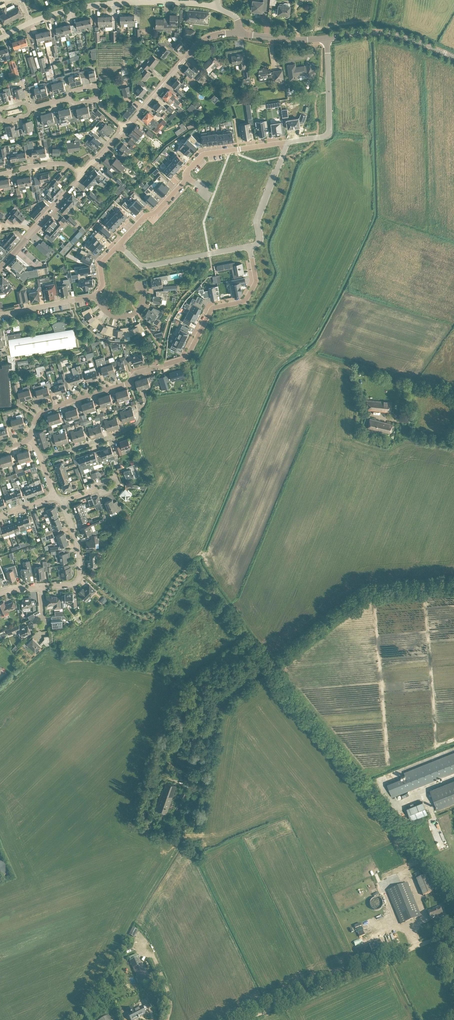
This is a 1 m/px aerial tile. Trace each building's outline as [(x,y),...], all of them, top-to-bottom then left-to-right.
[(262,12),(262,10),(266,11),(267,0),(263,0),(263,2),(251,0),(250,9),(252,9),(252,11),(262,12)] [(284,15),(284,16),(285,17),(286,17),(288,17),(289,16),(289,15),(290,6),(290,4),(290,3),(289,3),(285,2),(284,3),(283,4),(283,5),(279,5),(278,9),(276,9),(276,8),(275,8),(276,15),(280,15),(280,14),(284,15)] [(5,24),(23,14),(18,6),(7,11),(6,9),(7,9),(4,3),(0,5),(4,13),(0,15),(5,24)] [(187,21),(207,23),(209,12),(200,11),(187,10),(187,21)] [(170,22),(167,22),(167,31),(167,32),(171,32),(171,23),(178,24),(178,15),(170,15),(170,22)] [(90,18),(83,20),(85,27),(88,26),(89,29),(92,29),(91,25),(92,25),(90,18)] [(154,27),(154,31),(163,31),(167,31),(167,22),(164,22),(164,19),(156,19),(156,24),(156,27),(154,27)] [(85,27),(83,20),(76,21),(77,28),(78,28),(78,32),(81,31),(81,28),(85,27)] [(63,26),(65,33),(69,32),(69,35),(73,35),(72,31),(70,24),(63,26)] [(55,36),(56,44),(56,47),(63,45),(61,39),(62,38),(61,37),(65,36),(65,33),(63,26),(56,28),(57,34),(54,35),(55,36)] [(182,36),(193,39),(195,31),(184,28),(182,36)] [(43,32),(44,39),(45,42),(52,41),(53,45),(52,45),(54,52),(55,57),(58,56),(56,47),(56,44),(55,36),(52,37),(50,30),(43,32)] [(95,32),(95,42),(106,41),(106,36),(101,36),(101,40),(99,40),(99,31),(95,32)] [(40,40),(44,39),(43,32),(36,34),(37,40),(38,44),(41,43),(40,40)] [(173,45),(175,46),(180,51),(185,45),(180,40),(182,38),(179,35),(175,36),(178,38),(173,45)] [(26,37),(19,39),(22,49),(29,47),(28,44),(26,37)] [(22,49),(19,39),(12,42),(14,48),(15,51),(22,49)] [(165,43),(163,41),(161,39),(157,43),(162,48),(158,53),(164,58),(167,55),(166,54),(167,52),(168,53),(170,51),(163,45),(165,43)] [(0,60),(4,59),(7,58),(10,57),(9,53),(7,48),(0,50),(0,59),(0,60)] [(237,54),(237,55),(231,56),(232,61),(232,64),(239,63),(240,63),(240,65),(239,65),(240,70),(244,69),(244,63),(243,59),(243,54),(237,54)] [(143,63),(149,68),(151,66),(153,67),(156,63),(159,60),(152,55),(147,62),(145,60),(143,63)] [(33,56),(27,57),(32,72),(37,71),(33,56)] [(224,62),(222,65),(214,57),(212,59),(210,58),(204,65),(210,71),(212,69),(213,70),(217,67),(223,73),(229,67),(224,62)] [(9,61),(14,77),(19,76),(14,59),(9,61)] [(288,65),(290,80),(297,79),(297,75),(303,74),(313,78),(316,71),(313,70),(315,65),(308,62),(306,67),(304,66),(296,67),(295,64),(288,65)] [(149,68),(143,63),(141,65),(144,68),(138,75),(145,80),(151,73),(147,70),(149,68)] [(188,75),(191,77),(193,75),(202,83),(206,78),(194,67),(192,70),(189,67),(184,72),(188,75)] [(274,73),(271,73),(270,68),(263,69),(263,68),(258,69),(260,81),(264,81),(264,77),(271,76),(271,75),(274,74),(275,80),(283,78),(282,70),(273,71),(274,73)] [(79,69),(73,71),(76,84),(82,83),(81,78),(84,77),(82,71),(79,71),(79,69)] [(88,69),(82,71),(84,77),(89,75),(91,81),(97,79),(94,69),(88,71),(88,69)] [(64,73),(65,75),(66,81),(69,80),(71,86),(76,84),(73,71),(64,73)] [(212,72),(209,75),(213,80),(218,76),(213,71),(212,72)] [(56,77),(57,82),(60,91),(65,90),(63,82),(66,81),(65,75),(56,77)] [(135,92),(141,96),(147,90),(143,86),(145,84),(139,79),(135,75),(134,80),(137,81),(141,85),(135,92)] [(172,85),(177,89),(180,86),(183,88),(185,86),(186,87),(188,85),(184,80),(182,83),(177,79),(172,85)] [(53,81),(48,82),(50,88),(53,88),(54,93),(60,91),(57,82),(54,83),(53,81)] [(47,89),(50,88),(48,82),(45,83),(45,82),(39,83),(40,86),(42,96),(48,94),(47,89)] [(42,96),(40,86),(34,87),(34,85),(28,86),(30,93),(35,92),(36,97),(42,96)] [(122,88),(125,97),(131,95),(129,86),(122,88)] [(5,102),(5,100),(8,100),(7,95),(11,94),(9,87),(3,89),(4,92),(0,93),(0,103),(5,102)] [(16,87),(11,88),(11,89),(13,94),(16,93),(17,98),(20,97),(20,98),(21,98),(26,97),(24,92),(24,90),(23,90),(23,87),(17,89),(16,87)] [(168,90),(165,93),(177,103),(181,106),(183,104),(176,98),(177,96),(170,90),(169,90),(168,90)] [(177,103),(165,93),(163,96),(164,97),(163,98),(170,104),(172,102),(173,103),(173,104),(177,107),(177,106),(179,108),(181,106),(177,103)] [(153,107),(158,111),(161,108),(164,110),(166,108),(158,101),(153,107)] [(128,118),(137,107),(132,103),(127,108),(125,106),(121,111),(123,113),(122,113),(128,118)] [(192,103),(187,109),(188,109),(186,111),(190,114),(191,113),(197,108),(192,103)] [(88,106),(82,107),(85,117),(86,121),(88,121),(89,119),(89,118),(91,117),(94,119),(94,118),(97,115),(98,115),(95,112),(92,110),(89,111),(88,106)] [(70,107),(64,109),(66,118),(69,118),(69,120),(72,122),(76,121),(75,115),(72,115),(70,109),(70,107)] [(78,114),(75,115),(76,121),(81,120),(81,118),(85,117),(82,107),(76,109),(78,114)] [(59,115),(57,116),(58,122),(61,122),(61,123),(67,121),(66,118),(64,109),(63,109),(63,108),(62,108),(61,108),(60,108),(60,109),(60,110),(58,110),(58,111),(59,115)] [(173,113),(169,117),(171,119),(178,112),(176,110),(175,111),(173,113)] [(42,120),(37,121),(39,127),(44,126),(44,128),(50,126),(49,124),(49,123),(47,113),(46,113),(46,112),(43,113),(43,114),(41,115),(41,117),(42,120)] [(52,112),(47,113),(49,123),(49,124),(50,126),(56,124),(55,123),(58,122),(57,116),(54,117),(53,113),(52,112)] [(152,118),(154,115),(150,112),(149,112),(148,112),(145,115),(161,128),(163,127),(164,125),(161,122),(159,123),(154,119),(153,119),(152,118)] [(300,118),(287,120),(288,128),(292,128),(296,128),(296,127),(300,127),(299,123),(303,122),(306,115),(301,113),(300,118)] [(161,128),(145,115),(143,118),(143,119),(143,120),(147,124),(147,125),(152,128),(154,126),(156,127),(154,129),(158,133),(163,127),(161,128)] [(27,122),(26,123),(23,123),(24,128),(21,128),(23,135),(28,133),(27,131),(33,130),(32,127),(33,127),(32,120),(27,121),(27,122)] [(267,120),(255,122),(256,128),(258,127),(259,136),(266,135),(265,127),(267,126),(267,120)] [(280,122),(271,123),(273,133),(275,133),(276,133),(275,133),(275,134),(276,134),(279,133),(279,132),(281,132),(282,132),(281,125),(283,125),(282,122),(280,122)] [(107,135),(109,133),(110,133),(114,129),(109,124),(108,125),(106,123),(104,124),(103,123),(96,130),(102,134),(104,132),(107,135)] [(240,124),(239,124),(241,137),(243,137),(243,138),(251,137),(250,125),(249,123),(240,124)] [(133,129),(140,136),(144,131),(141,129),(142,128),(140,126),(140,127),(137,124),(134,128),(133,129)] [(5,127),(6,132),(7,133),(8,133),(9,138),(10,139),(14,138),(15,137),(20,135),(19,134),(18,129),(15,130),(14,126),(11,126),(11,125),(5,127)] [(91,136),(85,143),(86,143),(85,144),(88,146),(91,149),(92,148),(93,149),(94,148),(96,149),(99,146),(100,145),(99,144),(101,142),(98,139),(100,137),(96,133),(95,133),(96,132),(96,131),(95,131),(93,129),(87,131),(92,136),(91,136)] [(140,136),(133,129),(132,130),(132,131),(131,131),(128,134),(131,137),(132,139),(133,138),(136,141),(140,136)] [(183,142),(193,151),(197,146),(194,144),(193,143),(196,139),(191,135),(184,143),(183,142)] [(67,143),(69,152),(73,151),(72,150),(80,149),(79,142),(81,140),(77,136),(75,138),(76,139),(74,141),(75,143),(73,143),(72,142),(67,143)] [(180,148),(176,151),(181,155),(184,152),(185,153),(188,155),(192,151),(193,151),(183,142),(179,147),(180,148)] [(121,149),(120,150),(119,150),(117,153),(123,158),(126,154),(127,154),(131,150),(124,143),(119,148),(121,149)] [(53,144),(53,154),(60,154),(60,153),(63,153),(63,146),(60,146),(60,148),(56,148),(56,144),(53,144)] [(18,153),(17,151),(13,152),(14,154),(10,155),(10,156),(11,161),(19,159),(18,153)] [(177,154),(173,158),(181,165),(180,164),(181,164),(182,163),(184,161),(177,154)] [(103,161),(107,165),(110,168),(112,166),(119,173),(125,167),(120,162),(116,158),(112,163),(106,158),(103,161)] [(174,159),(171,163),(177,169),(181,165),(173,158),(174,159)] [(166,165),(174,173),(177,169),(171,163),(167,166),(166,165)] [(166,165),(163,169),(170,176),(174,173),(166,165)] [(104,171),(111,178),(114,174),(107,167),(104,171)] [(95,169),(89,176),(95,182),(97,184),(103,187),(107,183),(102,179),(105,175),(99,170),(98,172),(95,169)] [(38,184),(41,183),(41,182),(50,180),(48,173),(39,175),(40,177),(37,177),(38,184)] [(160,174),(157,178),(160,181),(157,184),(166,192),(170,187),(168,186),(167,185),(166,184),(168,181),(160,174)] [(89,176),(83,183),(87,186),(89,188),(92,184),(94,186),(97,184),(95,182),(89,176)] [(25,185),(24,178),(17,179),(19,187),(16,188),(17,195),(21,194),(20,190),(23,189),(26,189),(25,185)] [(51,191),(57,197),(63,189),(58,184),(58,183),(58,182),(56,180),(52,185),(54,187),(51,191)] [(123,182),(115,192),(118,194),(126,185),(123,182)] [(147,182),(145,185),(156,195),(158,192),(159,194),(160,195),(162,196),(166,192),(157,184),(154,187),(151,184),(150,185),(147,182)] [(145,185),(143,187),(146,189),(144,191),(149,196),(146,199),(147,199),(146,200),(149,202),(150,201),(150,202),(150,203),(152,206),(153,205),(158,201),(156,199),(155,198),(154,197),(156,195),(145,185)] [(51,191),(49,190),(45,195),(53,201),(57,197),(51,191)] [(87,194),(93,200),(97,196),(90,190),(87,194)] [(134,191),(131,195),(135,199),(132,202),(131,201),(140,209),(144,205),(142,203),(141,202),(140,201),(142,199),(134,191)] [(72,194),(66,201),(70,204),(71,202),(72,203),(73,202),(74,203),(77,206),(81,202),(78,199),(76,197),(72,194)] [(31,215),(33,216),(36,220),(49,205),(44,201),(31,215)] [(66,201),(60,208),(66,213),(74,203),(73,202),(72,203),(71,202),(70,204),(66,201)] [(125,201),(122,205),(130,212),(132,210),(133,211),(134,212),(136,214),(140,209),(131,201),(128,204),(125,201)] [(120,208),(116,212),(124,219),(125,218),(126,217),(128,215),(120,208)] [(8,218),(14,223),(14,222),(13,222),(16,218),(20,222),(25,216),(17,209),(12,215),(11,214),(8,218)] [(116,212),(113,216),(120,222),(123,218),(124,219),(116,212)] [(67,219),(74,225),(77,222),(70,216),(67,219)] [(113,216),(109,219),(116,226),(120,222),(113,216)] [(52,217),(48,221),(58,230),(63,224),(59,221),(57,222),(56,221),(52,217)] [(109,219),(106,223),(113,230),(116,226),(109,219)] [(58,230),(48,221),(43,226),(48,230),(48,229),(50,231),(45,235),(52,241),(60,232),(58,230)] [(99,230),(97,232),(102,237),(105,235),(107,237),(108,236),(108,237),(109,235),(111,233),(102,224),(97,228),(99,230)] [(8,238),(8,239),(14,244),(20,238),(14,232),(12,235),(9,233),(6,233),(7,237),(8,238)] [(95,236),(91,240),(101,249),(105,244),(104,243),(103,242),(100,240),(102,237),(97,232),(94,235),(95,236)] [(5,242),(2,245),(9,250),(14,244),(8,239),(8,238),(2,239),(5,242)] [(39,242),(36,246),(43,252),(45,249),(48,251),(49,252),(53,248),(43,240),(41,243),(39,242)] [(87,243),(84,246),(90,251),(92,249),(97,253),(97,252),(98,252),(99,251),(98,251),(101,249),(91,240),(87,244),(87,243)] [(73,244),(70,241),(69,241),(60,251),(64,255),(73,244)] [(81,253),(78,258),(90,264),(93,258),(92,258),(90,257),(87,255),(88,252),(82,249),(80,252),(81,253)] [(7,265),(10,268),(12,266),(18,271),(16,273),(24,280),(27,277),(48,273),(47,267),(23,271),(21,273),(20,272),(26,265),(16,256),(10,264),(7,265)] [(235,261),(217,265),(218,271),(232,268),(234,278),(242,276),(241,273),(241,270),(243,270),(242,263),(235,264),(235,261)] [(90,266),(77,268),(78,274),(78,277),(86,276),(85,273),(91,272),(91,271),(91,269),(90,266)] [(163,286),(163,284),(163,283),(163,281),(162,280),(162,279),(167,278),(166,275),(154,277),(154,280),(151,280),(152,288),(163,286)] [(3,276),(0,279),(0,285),(3,288),(2,289),(0,289),(0,294),(6,293),(6,292),(9,294),(13,289),(11,287),(13,285),(3,276)] [(86,276),(78,277),(79,281),(81,281),(82,287),(83,286),(84,289),(89,288),(89,287),(93,286),(92,285),(93,285),(92,279),(91,279),(90,279),(86,280),(86,276)] [(244,277),(230,280),(231,284),(231,285),(233,295),(242,293),(241,290),(241,289),(240,286),(240,285),(240,286),(240,283),(245,282),(244,277)] [(68,289),(71,289),(69,279),(63,280),(64,282),(63,283),(62,284),(62,285),(58,286),(60,291),(61,295),(68,294),(68,289)] [(54,297),(54,294),(57,293),(55,283),(45,285),(45,288),(44,288),(46,298),(54,297)] [(199,291),(198,292),(204,297),(205,297),(205,295),(210,294),(211,299),(213,298),(217,298),(217,295),(219,294),(218,285),(213,286),(209,287),(209,290),(204,291),(203,288),(202,288),(199,289),(199,291)] [(40,299),(39,296),(43,295),(41,286),(38,287),(36,291),(29,292),(31,301),(40,299)] [(156,291),(157,294),(156,296),(154,295),(153,295),(152,302),(154,302),(154,303),(155,303),(155,304),(156,303),(157,303),(157,302),(161,303),(161,304),(162,299),(166,300),(168,293),(167,293),(166,293),(166,290),(169,290),(156,291)] [(186,302),(184,307),(189,309),(198,314),(199,313),(200,313),(201,310),(200,309),(201,308),(200,308),(203,303),(202,302),(196,299),(193,306),(189,304),(186,302)] [(86,315),(88,318),(92,315),(91,313),(93,312),(90,307),(82,311),(84,316),(86,315)] [(152,321),(154,323),(158,318),(159,319),(164,312),(153,307),(151,311),(149,309),(144,316),(149,319),(149,320),(149,321),(151,322),(152,321)] [(189,309),(183,321),(189,325),(192,319),(195,320),(196,319),(198,315),(197,315),(198,314),(189,309)] [(89,323),(93,326),(99,319),(95,315),(94,317),(92,315),(88,318),(90,321),(89,323)] [(98,328),(101,330),(104,325),(102,324),(103,322),(99,319),(93,326),(97,329),(98,328)] [(1,347),(2,350),(0,350),(1,355),(7,354),(11,354),(11,356),(14,355),(19,354),(20,354),(25,353),(32,352),(39,351),(46,350),(52,349),(52,348),(59,347),(59,348),(66,347),(66,346),(73,345),(73,346),(77,345),(74,329),(70,329),(70,330),(66,331),(65,327),(65,322),(64,322),(62,321),(60,321),(58,321),(57,321),(55,322),(53,323),(53,324),(52,324),(54,329),(55,331),(55,332),(50,333),(50,332),(43,333),(43,334),(36,335),(29,336),(23,337),(22,337),(21,337),(20,333),(21,332),(8,334),(5,335),(5,333),(4,329),(2,329),(1,327),(0,327),(0,347),(1,347)] [(135,326),(133,327),(135,333),(139,331),(140,333),(144,330),(142,326),(139,322),(135,325),(135,326)] [(104,333),(109,335),(111,326),(106,324),(106,326),(104,325),(101,330),(104,331),(104,333)] [(182,324),(176,336),(184,340),(185,340),(186,340),(188,336),(187,335),(188,332),(187,332),(185,331),(187,327),(182,324)] [(114,334),(118,335),(118,329),(116,329),(116,327),(111,326),(109,335),(114,336),(114,334)] [(131,326),(126,327),(127,336),(132,336),(132,334),(135,333),(133,327),(131,328),(131,326)] [(118,329),(118,335),(121,335),(122,337),(127,336),(126,327),(120,328),(121,329),(118,329)] [(176,336),(170,348),(175,351),(177,347),(179,348),(180,348),(182,345),(183,346),(185,342),(184,341),(184,340),(176,336)] [(133,354),(128,356),(130,363),(134,362),(135,364),(145,361),(142,353),(138,354),(138,353),(133,354)] [(0,367),(0,405),(9,405),(9,402),(11,402),(11,396),(10,389),(10,381),(10,374),(9,370),(15,369),(15,366),(14,355),(11,356),(11,354),(7,354),(9,363),(2,364),(3,364),(3,367),(2,367),(0,367)] [(99,369),(99,370),(100,375),(103,374),(103,375),(107,373),(107,375),(110,374),(107,365),(105,360),(104,356),(95,359),(97,363),(99,369)] [(117,360),(115,360),(117,367),(119,367),(120,371),(126,369),(125,364),(128,363),(126,357),(126,356),(120,358),(121,360),(117,361),(117,360)] [(109,359),(105,360),(107,365),(110,374),(112,373),(112,372),(115,371),(114,368),(117,367),(115,360),(110,362),(109,359)] [(73,371),(74,375),(77,384),(79,383),(78,382),(81,381),(84,380),(81,371),(80,365),(76,366),(77,366),(72,368),(73,371)] [(95,367),(90,369),(90,372),(93,381),(96,380),(95,378),(98,378),(98,377),(101,376),(100,375),(99,370),(99,369),(96,370),(95,367)] [(167,381),(172,380),(184,376),(182,369),(169,373),(170,374),(170,375),(166,377),(165,375),(166,375),(159,377),(162,389),(169,387),(167,381)] [(93,381),(90,372),(85,373),(86,376),(88,381),(90,380),(91,382),(93,381)] [(77,384),(74,375),(68,376),(71,384),(74,383),(74,385),(77,384)] [(148,377),(141,379),(144,387),(150,385),(149,381),(151,381),(150,376),(148,377)] [(63,381),(62,378),(58,379),(59,384),(62,394),(64,393),(64,391),(67,390),(66,389),(69,388),(66,380),(63,381)] [(144,387),(141,379),(135,381),(138,389),(144,387)] [(47,383),(41,384),(42,388),(45,397),(47,396),(47,395),(50,394),(48,388),(51,387),(49,382),(47,383)] [(42,388),(41,384),(36,386),(34,385),(33,385),(35,393),(37,392),(38,397),(42,396),(42,398),(45,397),(42,388)] [(59,394),(62,394),(59,384),(51,387),(52,392),(55,391),(56,394),(59,393),(59,394)] [(23,387),(24,390),(27,400),(29,399),(29,398),(32,397),(29,385),(23,387)] [(127,389),(122,390),(124,399),(130,397),(127,389)] [(27,400),(24,390),(18,392),(20,400),(24,399),(24,401),(27,400)] [(115,401),(117,406),(118,408),(121,407),(119,401),(124,399),(122,390),(116,392),(118,400),(115,401)] [(110,394),(104,396),(107,404),(113,403),(110,394)] [(107,404),(104,396),(99,398),(101,406),(107,404)] [(392,412),(392,401),(366,399),(368,410),(392,412)] [(93,400),(87,402),(90,411),(96,409),(93,400)] [(90,411),(87,402),(82,404),(84,412),(90,411)] [(84,421),(83,418),(82,415),(79,415),(77,408),(71,410),(74,418),(79,417),(81,422),(84,421)] [(129,409),(126,410),(129,420),(135,418),(132,408),(129,409)] [(68,420),(74,418),(71,410),(65,411),(68,420)] [(129,420),(126,410),(123,411),(123,410),(120,411),(122,417),(123,422),(129,420)] [(59,412),(53,414),(56,422),(62,420),(59,412)] [(56,422),(53,414),(48,415),(50,423),(47,424),(50,432),(54,431),(51,424),(56,422)] [(16,418),(19,428),(22,427),(22,425),(25,424),(23,416),(16,418)] [(114,419),(111,420),(114,429),(120,427),(116,416),(113,417),(114,419)] [(19,428),(16,418),(11,420),(13,428),(17,427),(17,428),(19,428)] [(390,429),(391,423),(370,418),(368,428),(391,434),(393,429),(390,429)] [(114,429),(111,420),(108,421),(107,419),(104,420),(108,431),(114,429)] [(98,426),(94,427),(98,437),(104,435),(100,424),(97,425),(98,426)] [(7,426),(1,428),(3,437),(4,438),(10,436),(7,426)] [(80,430),(77,431),(80,440),(86,438),(83,427),(80,428),(80,430)] [(98,437),(94,427),(91,428),(91,427),(88,428),(91,439),(98,437)] [(63,433),(59,434),(63,443),(69,441),(65,430),(62,431),(63,433)] [(80,440),(77,431),(74,432),(74,430),(71,431),(74,442),(80,440)] [(63,443),(59,434),(56,435),(56,433),(53,434),(57,445),(63,443)] [(131,445),(131,444),(130,444),(129,443),(128,438),(120,441),(122,446),(120,447),(119,446),(116,447),(117,452),(119,455),(122,454),(121,450),(123,449),(123,450),(128,448),(128,449),(130,448),(130,447),(131,447),(131,446),(131,445)] [(111,447),(106,448),(109,457),(114,455),(115,458),(118,457),(115,450),(113,451),(111,447)] [(102,455),(99,456),(102,463),(110,460),(109,457),(106,448),(100,450),(102,455)] [(29,450),(23,452),(26,460),(31,459),(29,450)] [(95,451),(89,453),(94,465),(99,463),(99,464),(102,463),(99,456),(97,457),(95,451)] [(26,460),(23,452),(17,453),(20,462),(26,460)] [(89,453),(84,455),(89,467),(94,465),(89,453)] [(11,454),(5,456),(8,464),(14,463),(11,454)] [(77,461),(78,464),(81,470),(82,473),(85,472),(84,469),(89,467),(84,455),(76,458),(77,461)] [(55,464),(57,469),(65,466),(63,461),(55,464)] [(124,471),(126,477),(128,477),(128,478),(133,476),(134,478),(140,476),(136,463),(126,466),(128,469),(124,471)] [(12,474),(10,475),(11,477),(14,487),(18,498),(23,496),(20,488),(17,484),(16,481),(15,481),(12,474)] [(40,479),(37,480),(39,484),(36,485),(39,493),(39,492),(40,492),(41,493),(44,491),(40,479)] [(31,487),(30,487),(33,494),(34,495),(34,494),(35,494),(36,494),(39,493),(36,485),(34,482),(29,483),(30,484),(31,487)] [(70,482),(62,485),(64,490),(72,487),(70,482)] [(30,484),(25,486),(29,497),(32,496),(32,495),(33,494),(30,487),(31,487),(30,484)] [(9,489),(10,492),(13,500),(18,498),(14,487),(9,489)] [(119,494),(126,500),(132,493),(125,487),(126,490),(123,490),(119,494)] [(10,492),(5,494),(8,502),(13,500),(10,492)] [(105,502),(110,513),(116,510),(116,511),(121,509),(117,500),(114,502),(112,499),(105,502)] [(75,511),(87,507),(90,506),(90,503),(86,504),(85,503),(82,504),(81,503),(73,506),(75,511)] [(44,514),(45,516),(57,511),(58,510),(57,506),(55,506),(55,505),(52,506),(53,507),(47,509),(48,512),(44,514)] [(75,511),(77,517),(86,514),(88,513),(87,511),(88,509),(87,507),(75,511)] [(45,516),(47,521),(59,516),(57,511),(45,516)] [(86,514),(77,517),(79,523),(88,520),(86,514)] [(28,515),(23,518),(27,529),(32,527),(34,534),(38,533),(32,518),(29,519),(28,515)] [(50,522),(51,525),(61,522),(59,516),(47,521),(47,523),(50,522)] [(17,520),(17,522),(18,521),(21,530),(21,531),(27,529),(23,518),(17,520)] [(17,522),(12,523),(16,535),(22,533),(21,531),(21,530),(18,521),(17,522)] [(44,532),(45,536),(53,533),(52,530),(54,530),(63,527),(61,522),(51,525),(49,526),(51,530),(44,532)] [(12,523),(6,526),(9,534),(10,537),(16,535),(12,523)] [(81,528),(84,535),(93,532),(91,525),(81,528)] [(6,526),(1,528),(4,536),(9,534),(6,526)] [(59,540),(59,541),(67,538),(64,532),(57,535),(54,536),(53,533),(45,536),(47,539),(53,537),(55,542),(56,541),(59,540)] [(91,535),(92,541),(86,541),(87,549),(96,548),(96,541),(98,541),(98,534),(91,535)] [(67,538),(59,541),(59,540),(56,541),(58,545),(60,544),(61,546),(70,543),(69,541),(68,541),(67,538)] [(67,561),(67,557),(70,557),(69,552),(66,552),(66,549),(59,550),(51,551),(52,554),(55,554),(56,558),(57,558),(57,563),(67,561)] [(98,552),(90,552),(90,559),(88,559),(88,563),(88,567),(96,566),(96,557),(98,557),(98,552)] [(48,570),(47,566),(47,560),(43,561),(43,566),(35,567),(36,574),(37,574),(37,579),(45,578),(44,571),(48,570)] [(32,574),(30,561),(23,562),(24,568),(21,569),(22,573),(21,573),(22,575),(22,574),(23,579),(25,578),(25,579),(30,578),(29,575),(32,574)] [(61,577),(62,577),(62,578),(64,577),(64,578),(66,578),(66,577),(72,576),(71,567),(69,567),(69,564),(61,565),(61,572),(60,573),(59,573),(60,577),(61,577)] [(7,571),(8,576),(9,581),(16,579),(14,573),(17,572),(16,568),(15,565),(9,566),(10,570),(7,571)] [(81,593),(80,594),(85,599),(89,595),(90,596),(96,591),(90,584),(85,590),(83,588),(79,592),(81,593)] [(65,595),(62,596),(63,607),(66,607),(66,603),(71,602),(72,606),(77,606),(77,600),(74,600),(73,593),(65,594),(65,595)] [(61,596),(57,597),(57,596),(51,596),(51,595),(46,596),(47,599),(46,600),(46,606),(54,605),(54,608),(62,608),(61,601),(61,596)] [(23,602),(22,602),(22,607),(31,607),(31,610),(35,609),(35,600),(31,600),(31,598),(28,599),(28,597),(23,598),(23,602)] [(16,607),(13,601),(5,605),(4,601),(0,603),(0,614),(0,615),(9,611),(8,610),(16,607)] [(52,621),(53,627),(63,626),(62,620),(63,620),(63,621),(69,624),(71,620),(63,615),(55,615),(55,616),(56,616),(56,620),(51,621),(52,621)] [(13,627),(7,630),(9,634),(15,631),(18,630),(21,638),(23,637),(28,635),(27,634),(31,632),(28,625),(22,627),(22,626),(20,627),(19,624),(13,627)] [(26,640),(22,644),(28,649),(31,647),(36,651),(41,646),(41,645),(44,643),(46,645),(50,645),(49,635),(44,636),(44,639),(42,641),(40,644),(33,638),(28,642),(26,640)] [(387,784),(392,797),(453,772),(453,752),(404,772),(406,777),(387,784)] [(430,790),(437,809),(453,802),(453,781),(430,790)] [(176,785),(167,782),(165,789),(164,789),(156,810),(166,813),(176,785)] [(180,796),(185,798),(188,790),(183,788),(180,796)] [(423,802),(407,808),(411,819),(427,813),(423,802)] [(0,863),(0,874),(4,873),(4,872),(10,870),(6,860),(0,863)] [(411,875),(417,896),(420,895),(415,878),(420,876),(419,872),(411,875)] [(387,891),(401,924),(421,916),(407,883),(387,891)] [(431,887),(421,891),(423,895),(432,892),(431,887)] [(428,912),(431,920),(443,915),(440,907),(428,912)] [(354,924),(357,936),(363,934),(360,923),(354,924)] [(129,935),(134,937),(138,930),(133,928),(129,935)] [(130,960),(140,983),(149,980),(139,956),(138,957),(137,954),(129,957),(130,960)] [(146,1013),(145,1011),(151,1007),(147,1000),(140,1004),(142,1007),(132,1012),(135,1019),(140,1018),(139,1017),(146,1013)]
